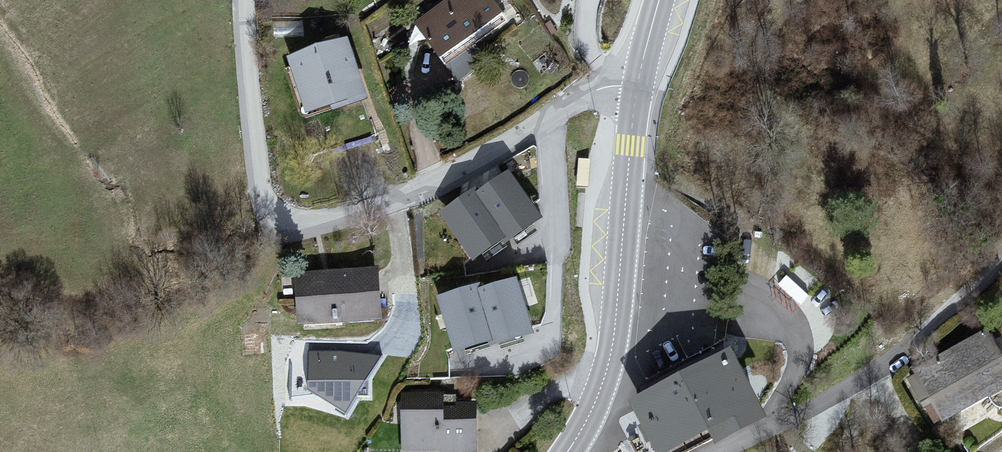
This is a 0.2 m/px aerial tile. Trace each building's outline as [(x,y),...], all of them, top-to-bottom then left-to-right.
[(410,36),(445,80),(515,25),(496,0),(456,0),(410,36)] [(358,48),(290,66),(308,129),(376,110),(358,48)] [(507,166),(441,212),(475,260),(541,213),(507,166)] [(381,260),(293,269),(300,330),(387,321),(381,260)] [(517,273),(440,298),(459,357),(536,332),(517,273)] [(912,367),(940,419),(1001,387),(1001,359),(986,328),(912,367)] [(629,397),(655,451),(671,451),(762,408),(733,347),(629,397)] [(382,353),(310,349),(309,390),(346,412),(382,353)] [(402,393),(402,451),(477,451),(476,392),(402,393)]
